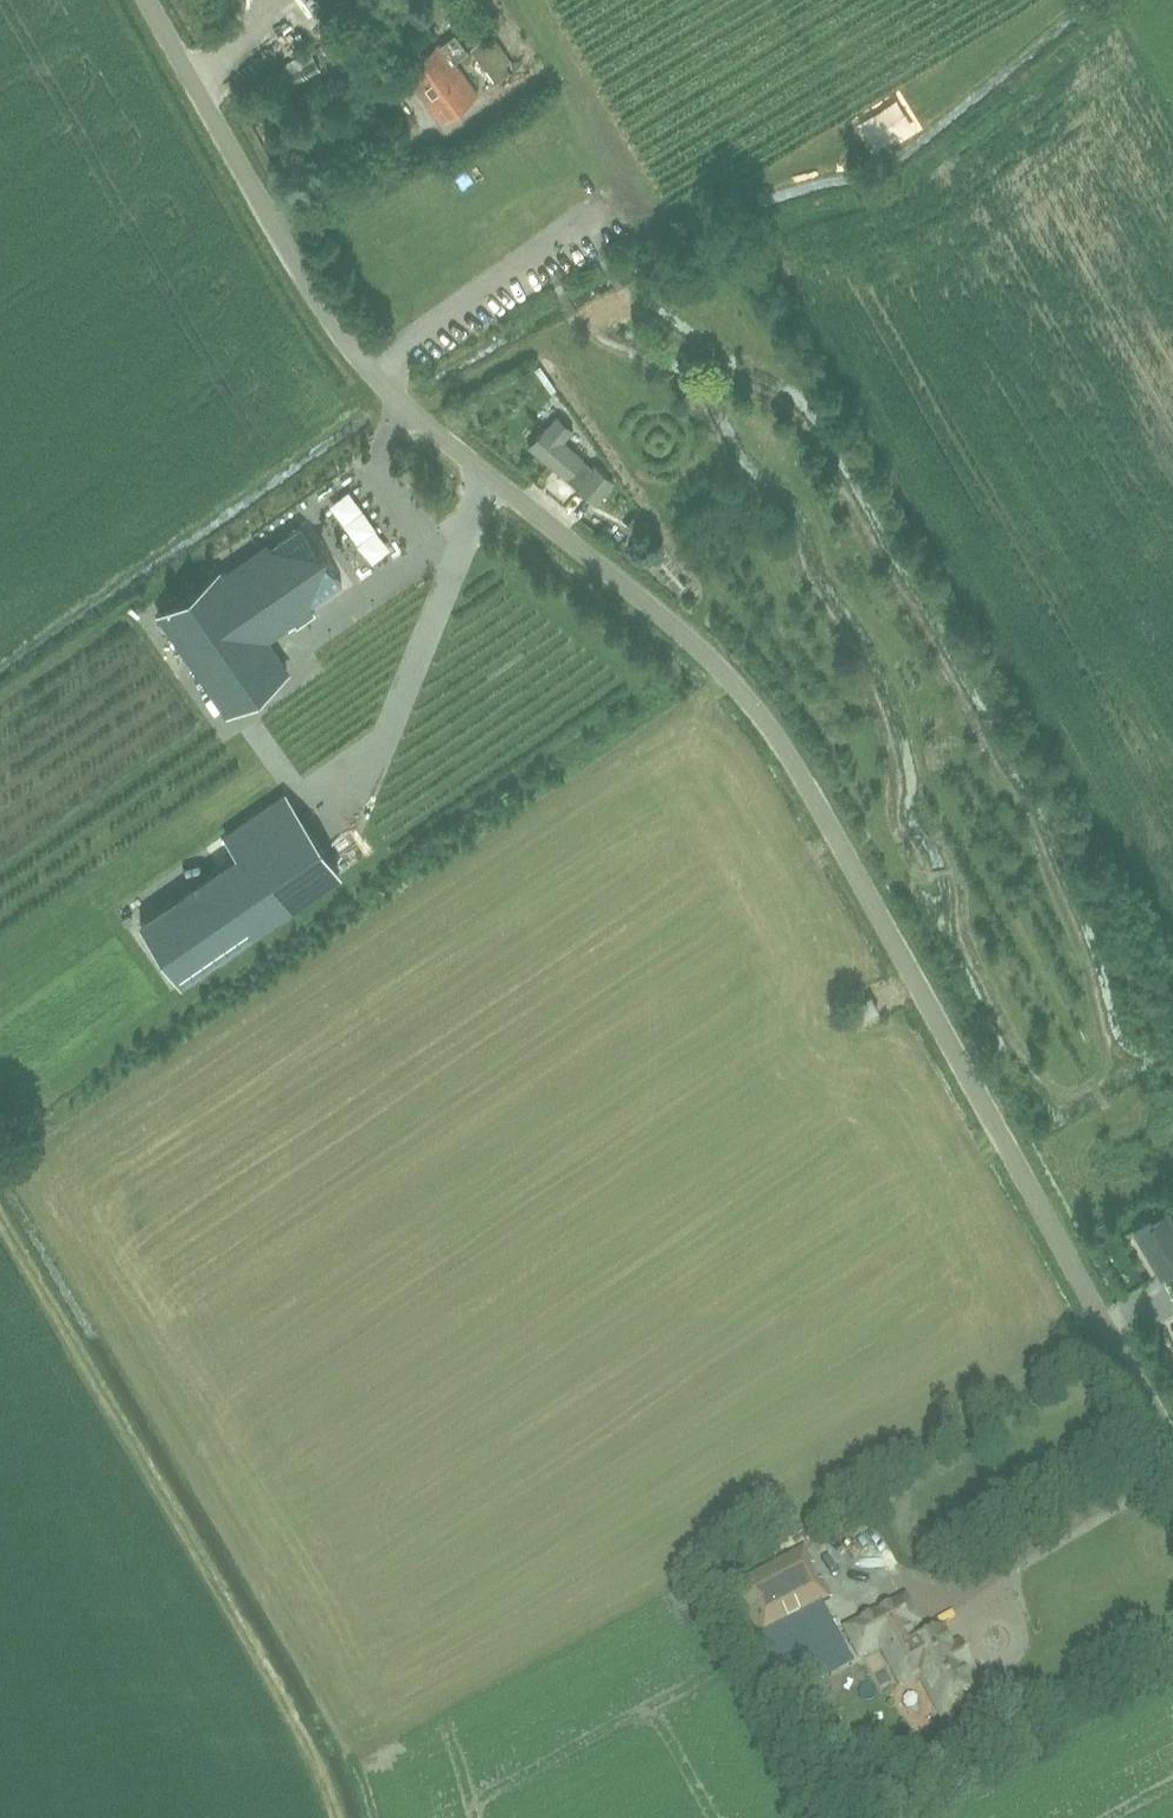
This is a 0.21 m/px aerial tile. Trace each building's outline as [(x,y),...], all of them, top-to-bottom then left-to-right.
[(470,49),(495,85),(517,69),(492,33),(470,49)] [(439,44),(416,61),(430,81),(441,73),(454,92),(469,81),(454,61),(467,52),(455,36),(441,46),(439,44)] [(430,81),(416,61),(403,70),(441,122),(478,94),(469,81),(454,92),(441,73),(430,81)] [(596,503),(597,502),(622,523),(637,506),(630,496),(595,466),(593,468),(583,459),(563,442),(572,430),(557,417),(548,428),(546,427),(529,447),(567,478),(579,487),(578,489),(596,503)] [(228,713),(288,671),(265,638),(292,619),(297,627),(304,622),(303,622),(316,613),(310,606),(342,584),(301,524),(223,578),(219,572),(159,614),(228,713)] [(256,720),(309,683),(300,670),(247,706),(256,720)] [(339,874),(298,814),(141,923),(182,982),(339,874)] [(861,1021),(879,1011),(871,998),(854,1008),(861,1021)] [(1168,1214),(1135,1233),(1162,1278),(1172,1271),(1172,1222),(1168,1214)] [(815,1582),(819,1579),(802,1547),(732,1585),(759,1635),(824,1599),(815,1582)] [(964,1707),(959,1697),(958,1695),(973,1687),(963,1669),(970,1665),(959,1644),(952,1648),(942,1630),(919,1642),(911,1628),(918,1624),(904,1599),(847,1630),(860,1655),(880,1644),(901,1684),(919,1674),(943,1719),(964,1707)] [(811,1650),(832,1639),(826,1629),(805,1640),(811,1650)]
